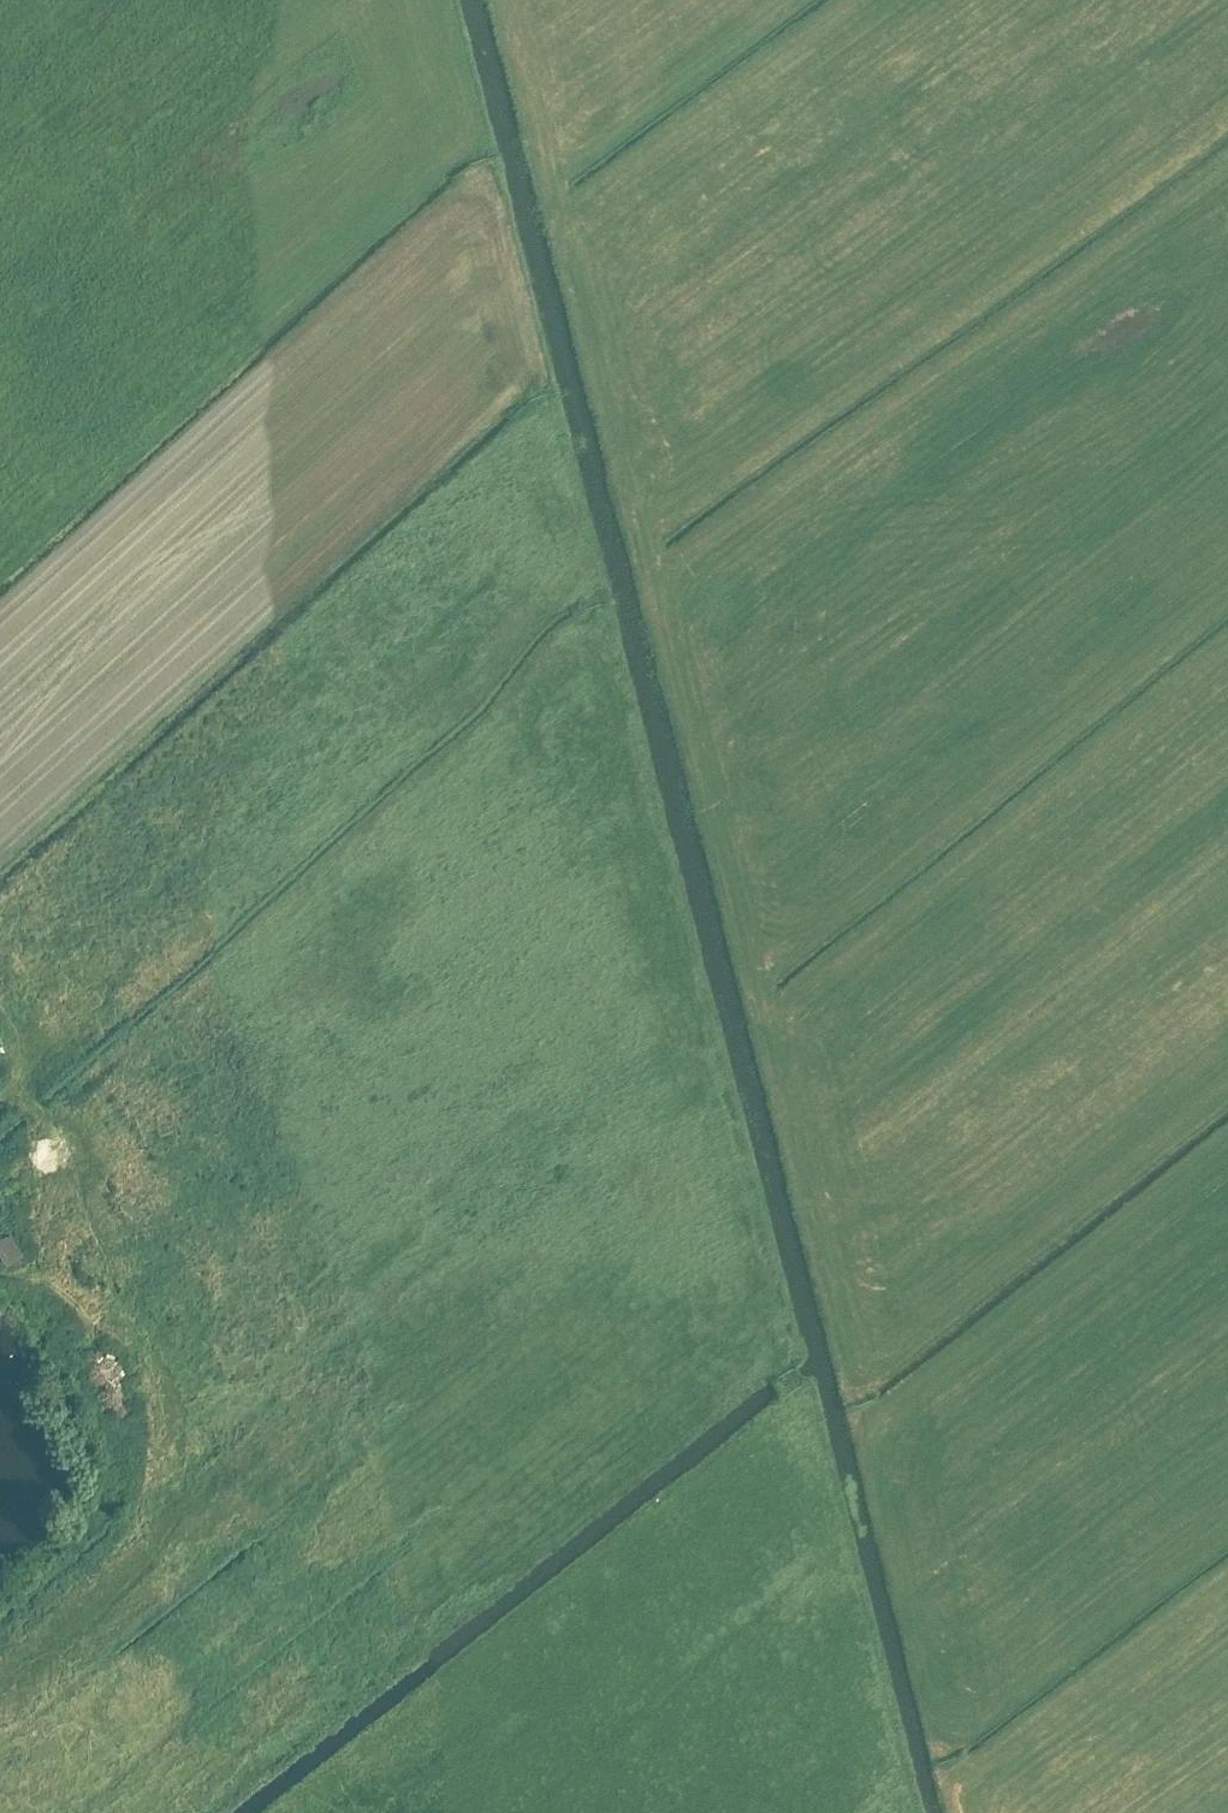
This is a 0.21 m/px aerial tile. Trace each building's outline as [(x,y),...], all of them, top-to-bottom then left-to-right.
[(18,1249),(6,1226),(0,1229),(0,1251),(3,1257),(18,1249)]
